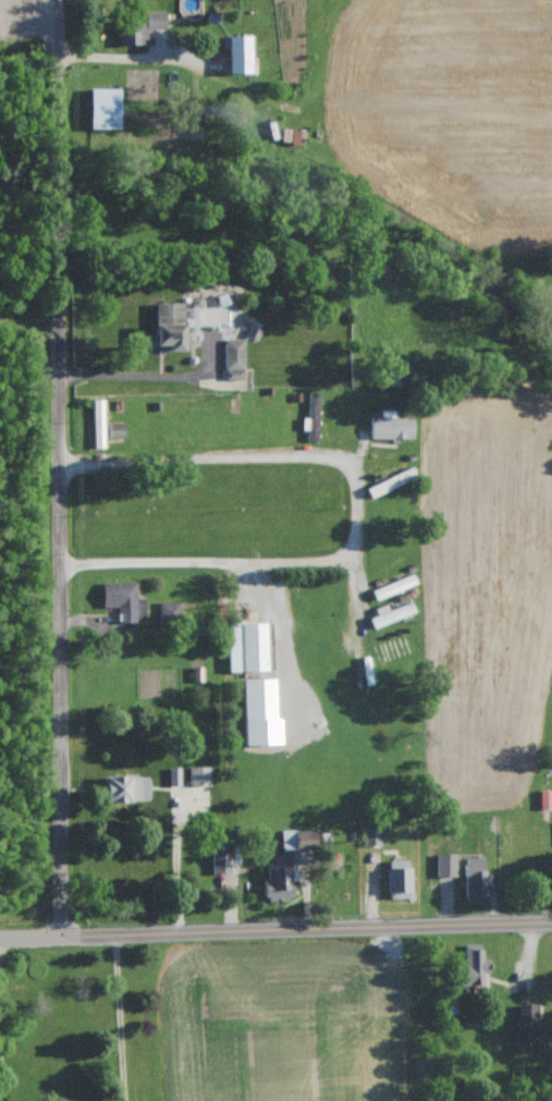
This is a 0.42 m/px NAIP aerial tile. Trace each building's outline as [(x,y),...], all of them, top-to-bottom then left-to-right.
[(123,45),(148,44),(147,30),(166,30),(165,12),(122,12),(123,45)] [(228,73),(251,72),(250,35),(227,35),(228,73)] [(119,129),(119,88),(90,88),(89,128),(119,129)] [(148,350),(191,351),(191,326),(182,326),(182,318),(192,318),(192,309),(182,309),(182,303),(154,303),(154,335),(148,335),(148,350)] [(243,339),(224,339),(225,379),(244,379),(243,339)] [(309,418),(303,418),(303,429),(309,429),(308,441),(318,441),(320,392),(310,392),(309,418)] [(94,399),(95,447),(104,447),(103,399),(94,399)] [(371,438),(413,438),(414,417),(394,417),(394,410),(381,410),(381,417),(371,417),(371,438)] [(414,472),(412,468),(367,487),(371,497),(408,482),(405,476),(414,472)] [(376,599),(406,588),(403,580),(373,591),(376,599)] [(137,582),(102,582),(103,607),(117,606),(117,622),(146,622),(146,598),(137,598),(137,582)] [(181,601),(160,602),(161,618),(181,618),(181,601)] [(373,627),(414,612),(410,603),(370,618),(373,627)] [(228,672),(267,670),(265,622),(227,624),(228,672)] [(274,678),(242,679),(244,745),(281,744),(281,718),(276,718),(274,678)] [(170,767),(170,786),(180,786),(180,767),(170,767)] [(210,767),(189,767),(190,786),(210,785),(210,767)] [(150,801),(149,776),(105,776),(105,802),(150,801)] [(540,790),(541,809),(551,808),(551,790),(540,790)] [(317,849),(316,829),(282,830),(283,850),(317,849)] [(231,850),(212,851),(213,874),(232,873),(231,850)] [(437,876),(457,876),(456,853),(437,853),(437,876)] [(464,856),(466,903),(491,902),(490,872),(486,872),(486,856),(464,856)] [(268,881),(265,881),(266,900),(295,899),(294,858),(268,859),(268,881)] [(410,860),(388,860),(389,899),(411,898),(410,860)] [(465,944),(465,963),(460,963),(460,986),(484,986),(484,974),(490,974),(491,959),(483,959),(483,944),(465,944)] [(537,1048),(539,1004),(519,1004),(517,1047),(537,1048)]
